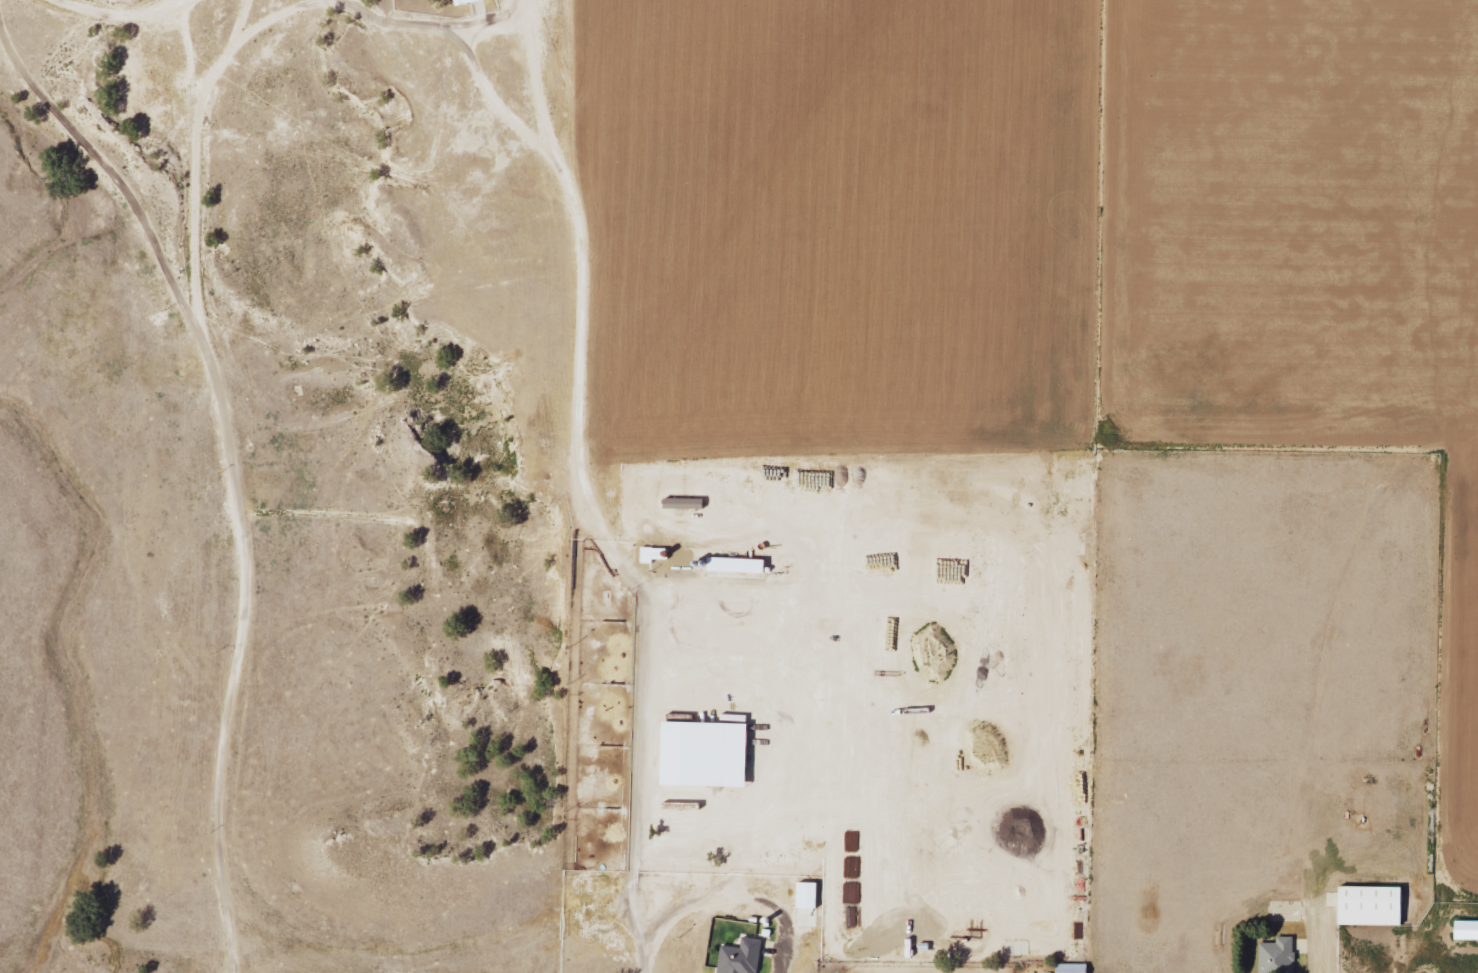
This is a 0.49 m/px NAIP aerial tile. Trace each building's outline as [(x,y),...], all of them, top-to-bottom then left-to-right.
[(708,509),(708,499),(668,498),(668,508),(708,509)] [(754,724),(669,722),(668,785),(753,787),(754,724)] [(801,909),(821,909),(822,883),(802,883),(801,909)] [(1408,888),(1344,887),(1344,925),(1407,927),(1408,888)] [(1460,921),(1459,940),(1477,941),(1477,922),(1460,921)] [(766,940),(746,937),(745,948),(726,946),(722,972),(762,972),(766,940)] [(1265,972),(1297,972),(1298,938),(1280,937),(1280,944),(1265,943),(1265,972)] [(1092,965),(1061,964),(1060,972),(1092,972),(1092,965)]
